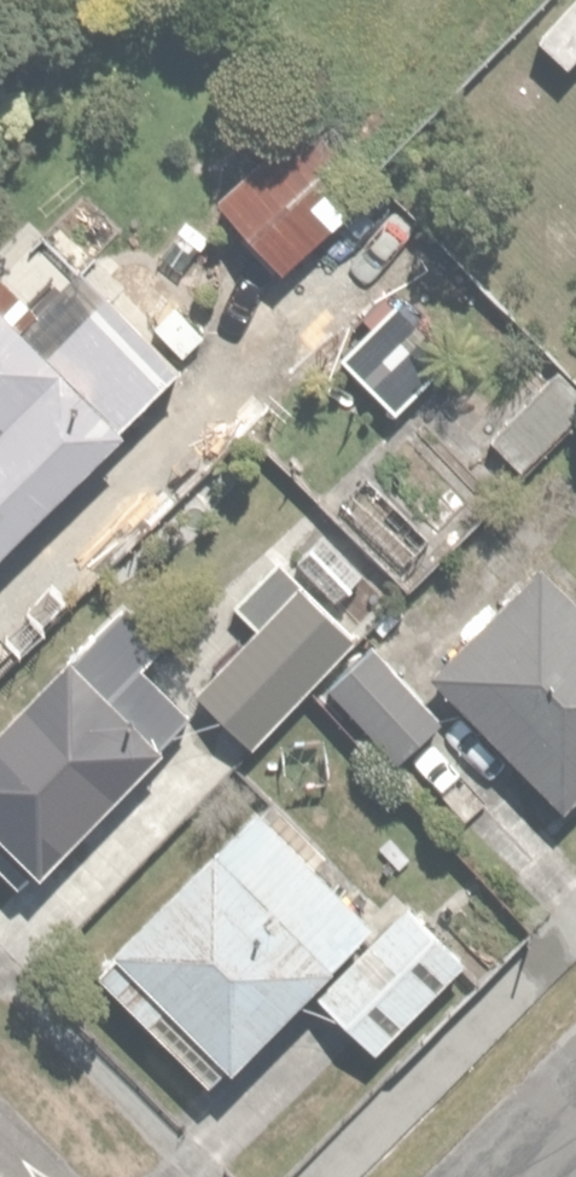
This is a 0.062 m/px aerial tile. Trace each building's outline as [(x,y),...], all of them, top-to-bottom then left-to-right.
[(311,102),(222,184),(293,261),(382,179),(311,102)] [(370,322),(343,349),(401,407),(467,340),(398,272),(359,311),(370,322)] [(53,557),(25,528),(191,365),(111,283),(53,340),(0,286),(0,610),(53,557)] [(487,433),(516,461),(575,400),(575,391),(551,367),(487,433)] [(364,475),(328,524),(400,578),(437,529),(364,475)] [(536,549),(499,516),(468,549),(506,583),(429,667),(575,801),(575,586),(536,549)] [(355,632),(302,587),(313,573),(277,543),(229,600),(258,624),(200,693),(260,744),(355,632)] [(194,700),(102,611),(0,717),(0,860),(20,879),(194,700)] [(374,631),(330,675),(406,750),(450,706),(374,631)] [(266,786),(92,959),(204,1072),(378,899),(266,786)] [(402,893),(322,990),(393,1048),(472,951),(402,893)]
